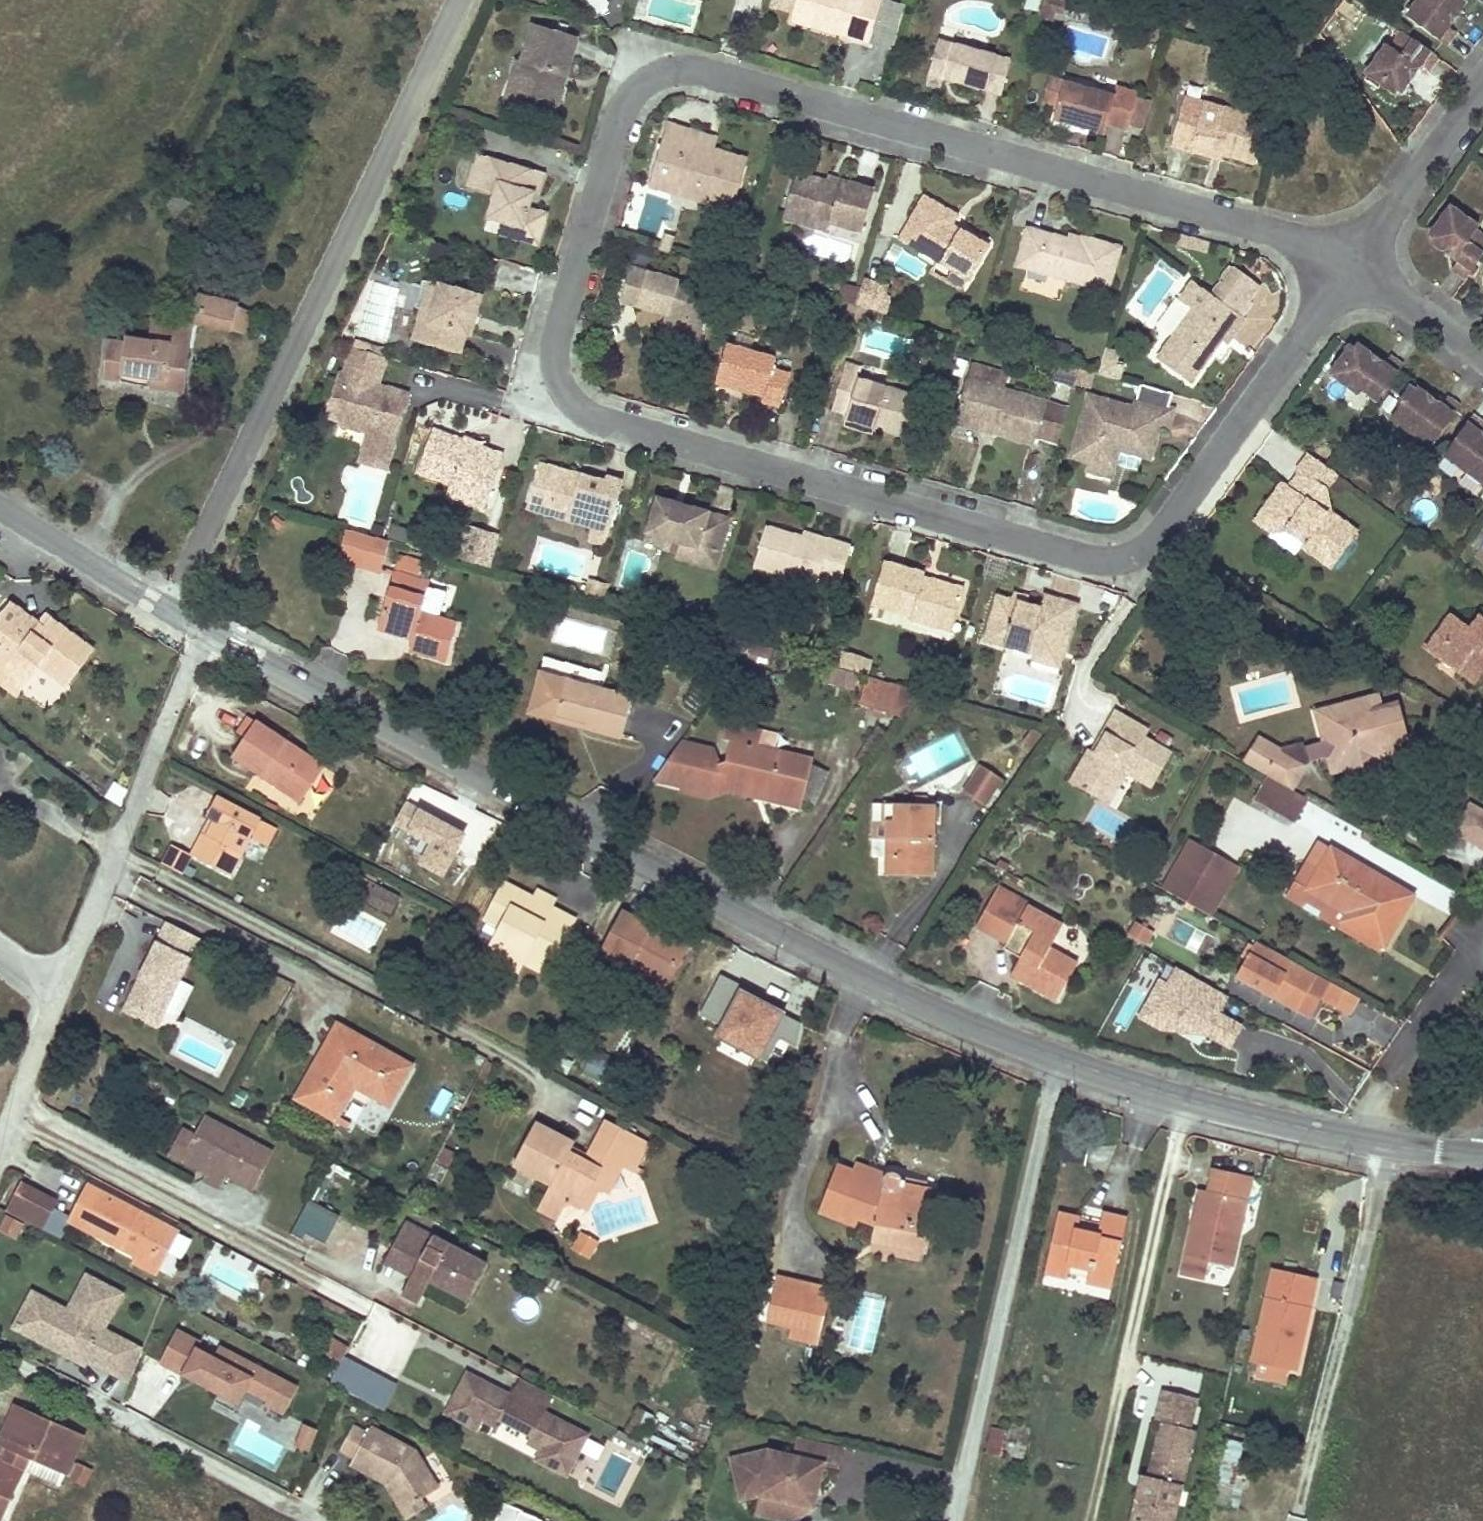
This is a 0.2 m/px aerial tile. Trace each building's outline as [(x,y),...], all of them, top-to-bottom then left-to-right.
[(868,0),(792,0),(788,15),(811,20),(808,31),(866,47),(877,3),(868,0)] [(1038,17),(1052,21),(1055,12),(1062,14),(1066,0),(1043,0),(1038,17)] [(1414,22),(1414,23),(1440,41),(1445,44),(1454,31),(1448,24),(1465,0),(1421,0),(1420,1),(1425,5),(1414,22)] [(811,20),(788,15),(785,25),(808,31),(811,20)] [(559,80),(570,38),(523,25),(513,61),(508,60),(502,83),(515,87),(509,112),(539,120),(551,78),(559,80)] [(1427,71),(1437,57),(1432,54),(1405,35),(1394,51),(1390,49),(1373,73),(1385,83),(1381,88),(1396,99),(1419,66),(1427,71)] [(1009,60),(937,40),(926,77),(998,96),(1009,60)] [(551,78),(539,120),(547,122),(559,80),(551,78)] [(1049,81),(1043,105),(1056,108),(1062,85),(1049,81)] [(515,87),(502,83),(495,107),(509,112),(515,87)] [(1112,97),(1062,85),(1056,108),(1052,121),(1101,134),(1104,126),(1128,132),(1137,95),(1114,89),(1112,97)] [(1196,124),(1201,107),(1184,102),(1179,119),(1196,124)] [(1265,125),(1201,107),(1196,124),(1179,119),(1170,149),(1217,163),(1219,157),(1253,166),(1265,125)] [(662,129),(644,189),(668,194),(672,181),(730,196),(739,158),(712,151),(681,142),(684,134),(662,129)] [(681,142),(712,151),(715,143),(684,134),(681,142)] [(544,173),(478,154),(468,184),(495,192),(489,216),(502,220),(522,224),(518,241),(536,246),(545,214),(529,209),(534,191),(540,192),(544,173)] [(823,187),(793,178),(783,212),(830,225),(859,233),(870,194),(826,182),(823,187)] [(672,181),(668,194),(727,210),(730,196),(672,181)] [(952,221),(921,202),(897,240),(965,281),(986,248),(949,225),(952,221)] [(1465,273),(1482,248),(1482,231),(1477,227),(1479,222),(1455,205),(1444,221),(1439,218),(1427,234),(1459,256),(1454,264),(1465,273)] [(783,212),(780,223),(827,235),(830,225),(783,212)] [(522,224),(502,220),(498,236),(518,241),(522,224)] [(1074,245),(1021,230),(1011,267),(1103,292),(1115,248),(1076,238),(1074,245)] [(624,270),(615,304),(666,319),(660,339),(687,347),(702,293),(624,270)] [(1257,290),(1235,273),(1224,288),(1246,304),(1257,290)] [(427,325),(437,285),(426,281),(415,321),(427,325)] [(856,304),(882,312),(890,289),(863,281),(856,304)] [(478,296),(437,285),(427,325),(415,321),(410,342),(457,355),(463,336),(467,337),(478,296)] [(1191,316),(1156,362),(1189,386),(1225,337),(1229,340),(1243,322),(1240,320),(1236,317),(1230,312),(1211,299),(1193,285),(1178,306),(1191,316)] [(1221,286),(1211,299),(1230,312),(1236,317),(1240,320),(1250,307),(1246,304),(1224,288),(1221,286)] [(236,296),(195,290),(192,314),(233,320),(236,296)] [(246,297),(236,296),(233,320),(243,322),(246,297)] [(399,311),(395,330),(408,333),(412,314),(399,311)] [(182,391),(193,325),(150,317),(146,337),(125,333),(123,339),(108,336),(102,377),(120,380),(122,370),(148,374),(146,385),(182,391)] [(1359,389),(1375,402),(1401,366),(1389,357),(1382,365),(1351,344),(1347,349),(1342,357),(1346,360),(1334,377),(1356,393),(1359,389)] [(378,383),(386,355),(352,345),(343,378),(339,377),(332,400),(349,406),(346,418),(371,426),(361,460),(386,466),(405,391),(378,383)] [(771,360),(725,346),(714,385),(760,399),(758,404),(775,409),(785,377),(769,371),(771,360)] [(1117,351),(1105,348),(1098,372),(1117,377),(1121,365),(1113,363),(1117,351)] [(972,363),(966,382),(1005,393),(1010,373),(972,363)] [(858,372),(845,368),(834,410),(846,414),(844,421),(902,437),(914,396),(856,379),(858,372)] [(120,380),(146,385),(148,374),(122,370),(120,380)] [(1005,393),(966,382),(955,425),(1031,447),(1034,437),(1058,444),(1068,410),(1043,403),(1005,393)] [(1436,407),(1404,385),(1395,399),(1398,401),(1386,419),(1411,436),(1414,432),(1433,445),(1457,409),(1441,399),(1436,407)] [(1131,410),(1085,399),(1069,455),(1087,460),(1110,467),(1115,453),(1147,461),(1156,433),(1163,434),(1169,413),(1134,403),(1131,410)] [(349,406),(332,400),(329,412),(346,418),(349,406)] [(1469,415),(1444,451),(1463,464),(1460,468),(1482,484),(1482,437),(1478,433),(1482,426),(1482,425),(1469,415)] [(489,494),(502,452),(430,429),(417,470),(450,481),(489,494)] [(1084,472),(1107,478),(1110,467),(1087,460),(1084,472)] [(1330,494),(1340,478),(1332,472),(1315,460),(1303,477),(1308,480),(1330,494)] [(601,488),(535,469),(524,510),(527,511),(561,521),(567,522),(589,529),(602,532),(608,534),(621,486),(603,481),(601,488)] [(1330,494),(1308,480),(1295,496),(1328,519),(1331,515),(1330,494)] [(485,505),(489,494),(450,481),(447,493),(485,505)] [(1283,513),(1295,496),(1288,490),(1275,507),(1283,513)] [(1328,519),(1295,496),(1283,513),(1275,507),(1261,525),(1278,538),(1293,533),(1310,545),(1306,549),(1338,572),(1362,536),(1331,515),(1328,519)] [(731,522),(652,501),(642,538),(676,549),(719,561),(731,522)] [(456,557),(490,567),(499,534),(466,524),(456,557)] [(374,535),(347,527),(338,557),(371,566),(380,537),(374,535)] [(586,542),(602,547),(608,534),(602,532),(589,529),(586,542)] [(801,542),(765,531),(755,566),(815,584),(817,579),(836,584),(847,550),(802,537),(801,542)] [(673,563),(714,574),(719,561),(676,549),(673,563)] [(394,560),(389,576),(417,585),(422,568),(394,560)] [(925,573),(884,562),(872,606),(913,617),(911,622),(931,627),(934,617),(954,622),(963,590),(923,578),(925,573)] [(417,585),(389,576),(372,634),(410,645),(407,654),(442,664),(454,626),(419,615),(427,588),(417,585)] [(1022,600),(1007,595),(1005,603),(1021,607),(1022,600)] [(1005,603),(993,600),(982,641),(1030,654),(1041,657),(1044,648),(1062,653),(1073,607),(1040,599),(1037,611),(1021,607),(1005,603)] [(51,671),(65,681),(90,648),(40,611),(33,621),(7,601),(0,610),(0,666),(21,681),(37,660),(51,671)] [(1456,616),(1441,637),(1454,647),(1449,654),(1470,669),(1464,676),(1478,685),(1482,678),(1482,621),(1477,629),(1456,616)] [(934,617),(931,627),(951,633),(954,622),(934,617)] [(1441,637),(1430,653),(1464,676),(1470,669),(1449,654),(1454,647),(1441,637)] [(838,646),(832,663),(867,675),(873,658),(838,646)] [(1028,664),(1057,672),(1062,653),(1044,648),(1041,657),(1030,654),(1028,664)] [(16,688),(21,681),(0,666),(0,676),(16,688)] [(889,730),(914,690),(871,676),(853,706),(889,730)] [(632,698),(565,681),(553,720),(621,738),(632,698)] [(1379,692),(1336,703),(1339,716),(1324,721),(1329,738),(1321,740),(1326,759),(1334,758),(1338,772),(1355,769),(1357,780),(1375,776),(1371,763),(1386,760),(1397,758),(1393,742),(1387,725),(1409,719),(1403,699),(1382,704),(1379,692)] [(1339,716),(1336,703),(1321,707),(1324,721),(1339,716)] [(1147,727),(1112,708),(1100,729),(1111,735),(1098,758),(1088,753),(1071,785),(1096,798),(1108,776),(1118,781),(1122,773),(1151,789),(1171,752),(1142,736),(1147,727)] [(244,734),(255,717),(243,709),(232,726),(244,734)] [(300,796),(323,761),(255,717),(244,734),(232,752),(300,796)] [(1393,742),(1415,737),(1409,719),(1387,725),(1393,742)] [(713,751),(677,742),(655,778),(697,788),(710,791),(726,784),(736,780),(764,787),(762,798),(800,807),(812,760),(777,752),(775,758),(756,753),(761,731),(725,723),(721,739),(740,744),(737,756),(718,765),(713,751)] [(1303,740),(1281,744),(1278,750),(1258,740),(1245,764),(1265,775),(1293,791),(1308,763),(1304,744),(1303,740)] [(1321,740),(1304,744),(1308,763),(1326,759),(1321,740)] [(1390,773),(1386,760),(1371,763),(1375,776),(1390,773)] [(988,769),(971,795),(990,807),(1006,781),(988,769)] [(1108,776),(1096,798),(1106,804),(1118,781),(1108,776)] [(1306,799),(1284,787),(1268,778),(1252,806),(1267,815),(1290,827),(1306,799)] [(710,791),(697,788),(696,793),(716,798),(732,791),(762,798),(764,787),(736,780),(726,784),(710,791)] [(232,872),(253,834),(272,844),(279,831),(260,821),(216,798),(209,812),(218,819),(214,828),(209,837),(204,833),(196,851),(232,872)] [(1476,800),(1460,828),(1482,840),(1482,805),(1476,800)] [(408,803),(396,826),(411,834),(410,835),(431,846),(420,867),(445,881),(468,838),(420,812),(421,810),(408,803)] [(935,876),(938,806),(888,804),(887,820),(891,821),(890,850),(890,874),(935,876)] [(891,821),(887,820),(882,820),(880,850),(890,850),(891,821)] [(170,839),(157,862),(181,875),(193,852),(170,839)] [(1318,867),(1331,847),(1318,840),(1306,860),(1318,867)] [(1199,845),(1171,894),(1221,922),(1248,872),(1199,845)] [(1415,895),(1331,847),(1318,867),(1306,860),(1283,898),(1296,906),(1299,901),(1308,888),(1349,911),(1345,921),(1386,945),(1415,895)] [(1004,871),(974,854),(967,866),(997,883),(1004,871)] [(376,907),(385,891),(358,877),(350,893),(376,907)] [(535,900),(505,884),(489,914),(506,922),(494,945),(500,949),(519,959),(543,972),(572,920),(548,907),(544,914),(531,907),(535,900)] [(1339,933),(1380,956),(1386,945),(1345,921),(1349,911),(1308,888),(1299,901),(1318,912),(1314,918),(1339,933)] [(1029,906),(1000,889),(996,896),(1025,913),(1028,908),(1029,906)] [(390,914),(398,898),(385,891),(376,907),(390,914)] [(548,907),(551,899),(538,893),(535,900),(531,907),(544,914),(548,907)] [(1050,945),(1061,925),(1028,908),(1025,913),(996,896),(981,925),(1010,942),(1006,947),(1020,954),(1032,961),(1022,981),(1056,1000),(1080,961),(1050,945)] [(628,970),(648,980),(667,990),(690,946),(621,910),(601,949),(631,965),(628,970)] [(160,1011),(195,938),(162,921),(119,1007),(135,1015),(141,1001),(160,1011)] [(1154,935),(1136,923),(1129,933),(1148,945),(1154,935)] [(1318,976),(1260,944),(1240,979),(1297,1011),(1310,1020),(1321,1004),(1350,1021),(1362,1001),(1333,984),(1318,976)] [(500,949),(491,966),(510,976),(519,959),(500,949)] [(1032,961),(1020,954),(1009,973),(1022,981),(1032,961)] [(1229,999),(1178,971),(1169,987),(1160,982),(1140,1017),(1178,1038),(1205,1036),(1229,1049),(1242,1025),(1221,1013),(1229,999)] [(725,1026),(720,1036),(768,1061),(780,1037),(796,1046),(799,1022),(756,1000),(759,994),(746,987),(734,1009),(708,995),(699,1013),(725,1026)] [(141,1001),(135,1015),(153,1025),(160,1011),(141,1001)] [(333,1120),(343,1103),(354,1085),(387,1105),(410,1066),(336,1023),(293,1097),(333,1120)] [(593,1048),(582,1070),(604,1081),(615,1059),(593,1048)] [(474,1077),(479,1079),(484,1082),(494,1065),(484,1059),(474,1077)] [(354,1094),(343,1114),(378,1132),(389,1111),(354,1094)] [(626,1159),(636,1164),(651,1134),(609,1112),(594,1142),(626,1159)] [(252,1189),(254,1185),(272,1153),(205,1116),(195,1135),(186,1150),(184,1153),(210,1167),(206,1175),(203,1179),(219,1187),(226,1174),(252,1189)] [(573,1140),(536,1121),(514,1162),(550,1179),(536,1205),(559,1217),(569,1198),(583,1204),(604,1166),(586,1156),(569,1147),(573,1140)] [(186,1150),(195,1135),(184,1131),(169,1156),(206,1175),(210,1167),(184,1153),(186,1150)] [(586,1156),(604,1166),(583,1204),(588,1206),(597,1187),(608,1193),(626,1159),(594,1142),(586,1156)] [(426,1175),(432,1178),(439,1181),(453,1152),(439,1146),(426,1175)] [(857,1160),(853,1170),(882,1183),(882,1182),(882,1181),(882,1180),(882,1179),(882,1178),(882,1177),(883,1176),(883,1175),(884,1175),(884,1174),(884,1173),(885,1173),(885,1172),(857,1160)] [(819,1210),(853,1225),(856,1215),(877,1225),(926,1233),(929,1215),(922,1213),(928,1186),(903,1183),(904,1182),(904,1181),(904,1180),(904,1179),(904,1178),(903,1178),(903,1177),(903,1175),(902,1175),(902,1174),(901,1173),(900,1172),(899,1171),(898,1171),(898,1170),(897,1170),(896,1170),(895,1170),(894,1169),(892,1169),(891,1170),(890,1170),(889,1170),(888,1170),(887,1171),(886,1171),(886,1172),(885,1172),(885,1173),(884,1173),(884,1174),(884,1175),(883,1175),(883,1176),(882,1177),(882,1178),(882,1179),(882,1180),(882,1181),(882,1182),(882,1183),(853,1170),(838,1164),(819,1210)] [(1177,1274),(1202,1280),(1207,1261),(1229,1265),(1247,1174),(1210,1164),(1206,1186),(1198,1186),(1177,1274)] [(42,1230),(49,1214),(57,1198),(23,1180),(6,1212),(42,1230)] [(156,1269),(165,1251),(175,1234),(87,1187),(68,1222),(156,1269)] [(337,1214),(311,1200),(295,1230),(305,1235),(307,1232),(322,1240),(337,1214)] [(1044,1273),(1055,1275),(1065,1277),(1068,1263),(1087,1267),(1084,1281),(1109,1286),(1124,1217),(1100,1212),(1096,1231),(1076,1227),(1078,1215),(1057,1211),(1044,1273)] [(0,1222),(0,1234),(18,1240),(24,1224),(2,1216),(0,1222)] [(413,1268),(430,1235),(404,1222),(387,1255),(413,1268)] [(873,1243),(922,1253),(926,1233),(877,1225),(873,1243)] [(571,1252),(592,1260),(599,1241),(578,1233),(571,1252)] [(484,1263),(430,1235),(413,1268),(400,1293),(416,1301),(420,1295),(427,1280),(465,1299),(484,1263)] [(1227,1286),(1231,1271),(1211,1265),(1206,1280),(1227,1286)] [(1273,1266),(1249,1361),(1252,1362),(1249,1376),(1286,1384),(1290,1372),(1293,1372),(1317,1277),(1273,1266)] [(786,1339),(817,1346),(830,1290),(795,1281),(776,1277),(770,1303),(766,1318),(765,1323),(789,1329),(786,1339)] [(123,1343),(100,1332),(119,1296),(85,1279),(66,1314),(46,1304),(29,1338),(60,1354),(63,1349),(86,1360),(108,1372),(123,1343)] [(420,1295),(457,1314),(465,1299),(427,1280),(420,1295)] [(13,1330),(29,1338),(46,1304),(31,1296),(13,1330)] [(295,1393),(217,1352),(211,1363),(195,1355),(198,1348),(174,1335),(157,1367),(181,1380),(184,1375),(200,1384),(197,1389),(216,1398),(211,1407),(231,1417),(243,1395),(264,1406),(263,1410),(281,1419),(295,1393)] [(339,1365),(346,1345),(329,1339),(321,1358),(339,1365)] [(129,1382),(141,1352),(123,1343),(108,1372),(129,1382)] [(86,1360),(63,1349),(60,1354),(83,1366),(86,1360)] [(394,1387),(342,1358),(329,1385),(335,1389),(380,1413),(394,1387)] [(467,1374),(447,1412),(476,1427),(480,1418),(496,1426),(500,1417),(532,1434),(527,1442),(542,1450),(537,1459),(566,1474),(586,1436),(543,1413),(552,1396),(521,1379),(511,1397),(467,1374)] [(200,1384),(184,1375),(181,1380),(197,1389),(200,1384)] [(1192,1397),(1158,1389),(1155,1404),(1188,1411),(1192,1397)] [(1143,1486),(1137,1485),(1132,1509),(1149,1513),(1147,1520),(1171,1520),(1191,1429),(1185,1428),(1188,1411),(1155,1404),(1151,1422),(1157,1423),(1143,1486)] [(19,1481),(24,1470),(29,1458),(65,1473),(81,1435),(17,1408),(0,1449),(0,1470),(19,1481)] [(317,1430),(303,1424),(295,1443),(309,1449),(317,1430)] [(1005,1433),(989,1428),(984,1453),(999,1457),(1005,1433)] [(437,1490),(414,1453),(369,1429),(366,1436),(352,1429),(339,1453),(353,1460),(349,1467),(384,1485),(386,1481),(391,1484),(407,1509),(437,1490)] [(1220,1480),(1226,1481),(1232,1483),(1241,1437),(1229,1434),(1220,1480)] [(815,1494),(821,1466),(836,1469),(841,1448),(797,1438),(793,1458),(769,1452),(730,1462),(739,1501),(758,1497),(787,1503),(805,1492),(815,1494)] [(24,1470),(60,1485),(65,1473),(29,1458),(24,1470)] [(69,1481),(85,1488),(92,1470),(76,1463),(69,1481)] [(19,1481),(0,1470),(0,1520),(2,1520),(19,1481)] [(437,1490),(407,1509),(391,1484),(386,1481),(384,1485),(406,1520),(407,1520),(443,1499),(437,1490)] [(812,1509),(815,1494),(805,1492),(787,1503),(758,1497),(754,1515),(780,1520),(794,1520),(812,1509)] [(1149,1513),(1132,1509),(1129,1520),(1147,1520),(1149,1513)] [(507,1512),(503,1520),(530,1520),(507,1512)]
